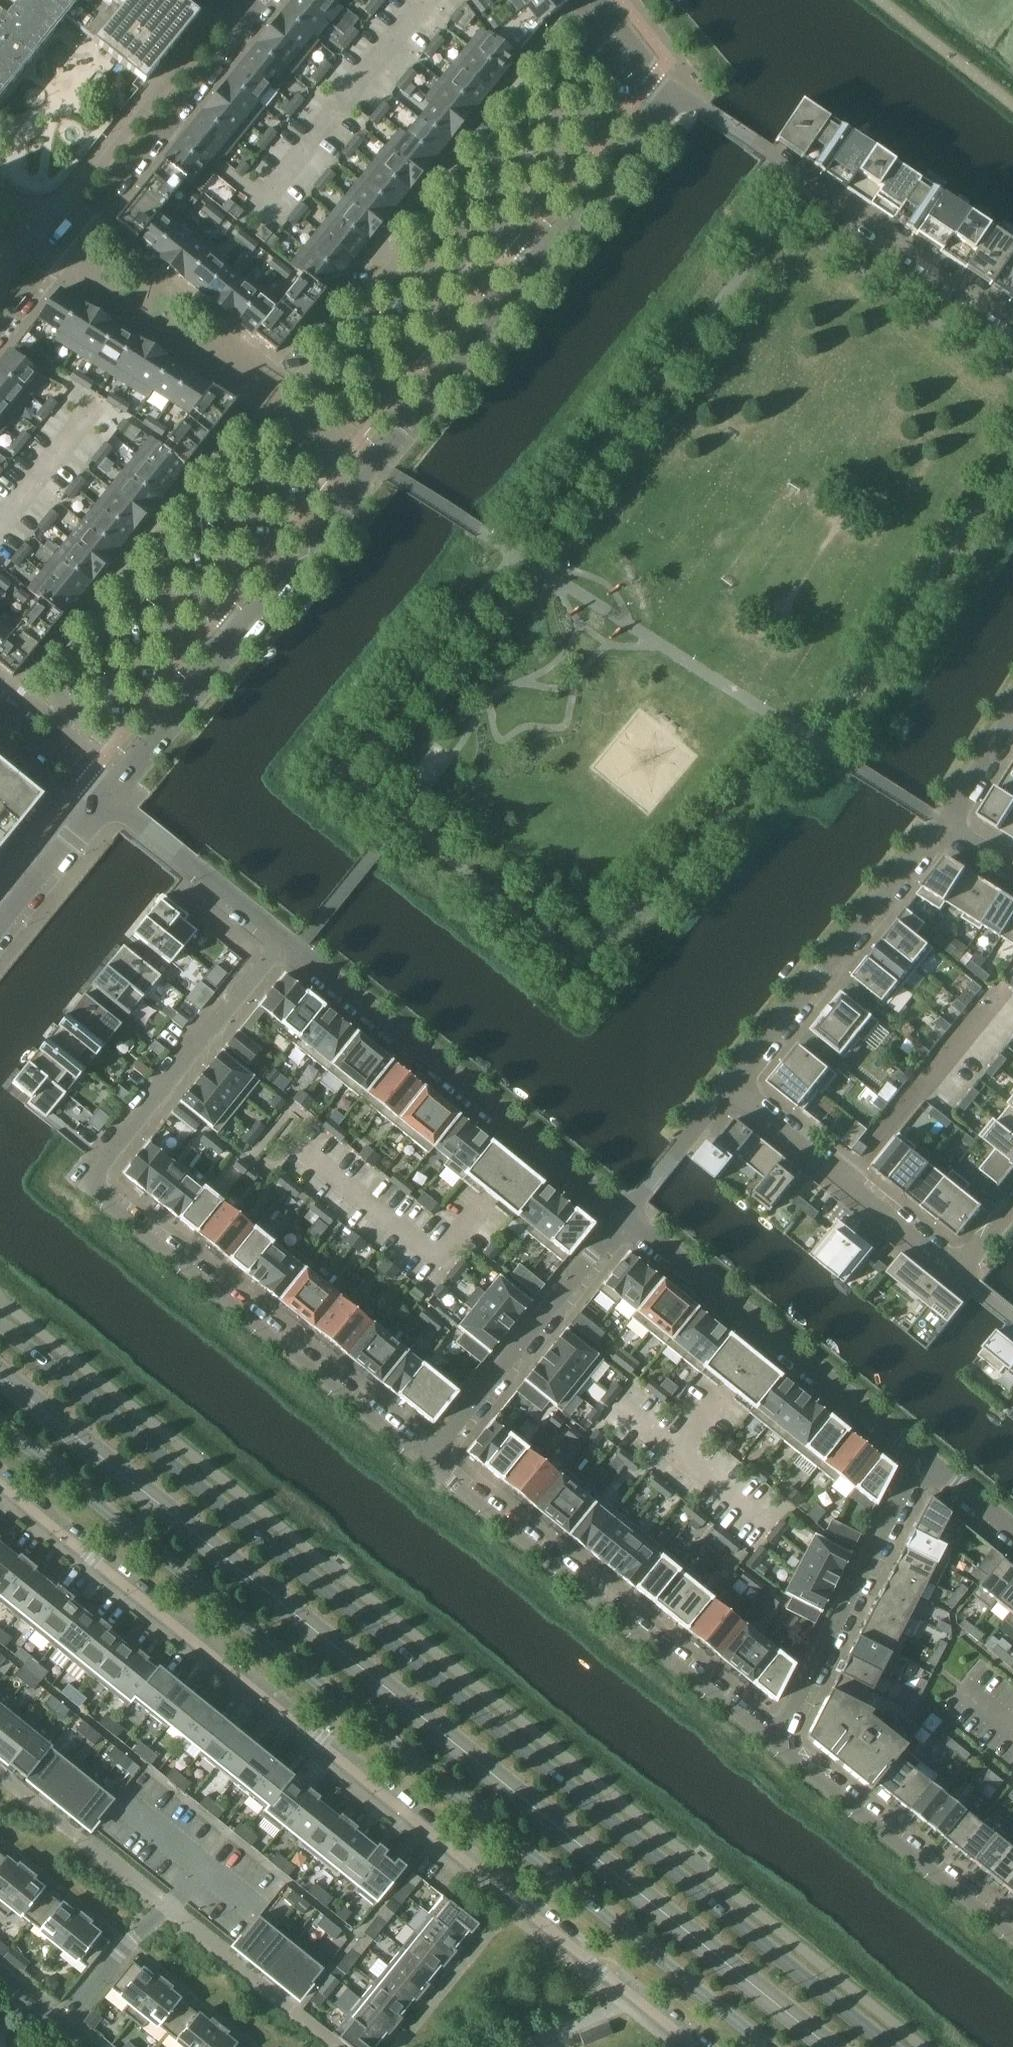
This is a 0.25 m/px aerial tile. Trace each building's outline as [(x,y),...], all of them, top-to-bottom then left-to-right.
[(199,15),(181,0),(0,0),(0,5),(10,12),(6,17),(0,12),(0,99),(65,18),(145,83),(199,15)] [(301,0),(295,0),(284,14),(311,36),(324,19),(301,0)] [(335,0),(301,0),(324,19),(338,2),(335,0)] [(502,25),(495,29),(490,33),(489,34),(504,47),(516,31),(528,41),(541,25),(568,4),(565,0),(534,0),(520,11),(519,11),(502,25)] [(519,11),(520,11),(534,0),(511,0),(519,11)] [(365,11),(372,16),(379,7),(372,2),(365,11)] [(464,16),(458,10),(451,19),(457,25),(464,16)] [(311,36),(284,14),(270,31),(303,57),(317,41),(311,36)] [(495,29),(502,25),(494,15),(488,20),(495,29)] [(352,27),(345,36),(351,41),(358,32),(352,27)] [(483,29),(469,47),(502,73),(528,41),(516,31),(504,47),(489,34),(483,29)] [(303,57),(270,31),(257,47),(290,74),(303,57)] [(444,40),(438,35),(431,44),(437,49),(444,40)] [(338,45),(344,50),(351,41),(345,36),(338,45)] [(437,49),(431,44),(424,53),(430,58),(437,49)] [(290,74),(257,47),(243,64),(270,86),(276,91),(290,74)] [(488,90),(502,73),(469,47),(455,64),(488,90)] [(318,69),(324,74),(329,68),(331,66),(325,61),(318,69)] [(270,86),(243,64),(230,81),(256,103),(270,86)] [(455,64),(442,80),(475,107),(488,90),(455,64)] [(311,78),(317,83),(324,74),(318,69),(311,78)] [(404,77),(410,82),(417,74),(411,69),(404,77)] [(403,91),(410,82),(404,77),(397,86),(403,91)] [(461,124),(475,107),(442,80),(428,97),(461,124)] [(256,103),(230,81),(216,98),(249,124),(263,108),(256,103)] [(410,82),(403,91),(409,96),(416,87),(410,82)] [(297,108),(304,99),(298,94),(291,103),(297,108)] [(447,141),(461,124),(428,97),(428,98),(434,103),(421,119),(447,141)] [(249,124),(216,98),(202,114),(235,141),(249,124)] [(813,142),(828,118),(802,101),(775,141),(802,158),(813,142)] [(390,107),(384,102),(377,111),(383,116),(390,107)] [(284,112),(290,117),(297,108),(291,103),(284,112)] [(383,116),(377,111),(376,111),(369,120),(376,125),(383,116)] [(215,154),(221,159),(235,141),(202,114),(179,144),(205,166),(215,154)] [(848,132),(828,118),(813,142),(824,149),(813,166),(824,173),(851,134),(848,132)] [(434,157),(447,141),(421,119),(408,135),(402,130),(401,131),(434,157)] [(271,128),(264,136),(270,142),(277,133),(271,128)] [(420,174),(434,157),(401,131),(387,148),(420,174)] [(851,134),(824,173),(846,188),(873,148),(851,134)] [(270,142),(264,136),(257,145),(263,150),(270,142)] [(363,141),(356,136),(349,144),(355,150),(363,141)] [(164,162),(191,183),(205,166),(179,144),(164,162)] [(355,150),(349,144),(342,153),(348,158),(355,150)] [(407,191),(420,174),(387,148),(374,164),(407,191)] [(871,205),(898,165),(873,148),(846,188),(868,203),(871,205)] [(152,177),(174,194),(185,180),(190,184),(191,184),(191,183),(164,162),(152,177)] [(243,162),(236,171),(242,176),(248,169),(249,167),(243,162)] [(393,208),(407,191),(374,164),(360,181),(393,208)] [(918,179),(898,165),(871,205),(876,208),(884,197),(895,204),(887,216),(893,220),(904,203),(920,180),(918,179)] [(335,174),(329,169),(322,178),(328,183),(335,174)] [(140,191),(162,209),(164,207),(174,194),(152,177),(140,191)] [(328,183),(322,178),(315,187),(321,192),(328,183)] [(916,235),(930,213),(942,195),(920,180),(904,203),(915,211),(904,227),(915,234),(916,235)] [(379,225),(393,208),(360,181),(347,198),(379,225)] [(150,224),(162,209),(140,191),(128,206),(150,224)] [(195,204),(200,198),(190,191),(185,197),(194,203),(195,204)] [(965,210),(942,195),(930,213),(916,235),(941,252),(963,219),(968,212),(965,210)] [(366,241),(379,225),(347,198),(333,215),(366,241)] [(235,204),(229,200),(229,199),(221,208),(227,213),(235,204)] [(308,208),(302,203),(295,212),(301,217),(308,209),(308,208)] [(211,217),(216,211),(207,204),(202,210),(211,217)] [(235,204),(228,213),(237,220),(244,211),(235,204)] [(150,224),(128,206),(115,222),(137,240),(150,224)] [(180,220),(164,207),(162,209),(150,224),(137,240),(154,253),(180,220)] [(308,209),(301,217),(305,220),(312,212),(308,209)] [(225,218),(216,211),(211,217),(220,224),(225,218)] [(301,217),(295,212),(288,220),(294,225),(301,217)] [(968,212),(963,219),(941,252),(965,268),(992,228),(988,226),(968,212)] [(352,258),(366,241),(333,215),(319,231),(352,258)] [(171,267),(197,234),(180,220),(154,253),(171,267)] [(256,235),(265,243),(272,234),(263,226),(256,235)] [(965,268),(985,281),(1011,241),(992,228),(965,268)] [(249,238),(241,231),(236,237),(244,244),(249,238)] [(319,231),(306,248),(339,275),(352,258),(319,231)] [(188,280),(209,254),(193,241),(198,234),(197,234),(171,267),(188,280)] [(273,235),(266,244),(272,248),(279,240),(275,236),(273,235)] [(258,245),(249,238),(244,244),(253,251),(258,245)] [(1008,297),(1012,290),(1012,242),(1011,241),(985,281),(1003,293),(1008,297)] [(325,292),(339,275),(306,248),(292,265),(325,292)] [(205,294),(226,267),(209,254),(188,280),(205,294)] [(283,265),(274,258),(269,264),(278,271),(283,265)] [(292,272),(283,265),(278,271),(287,279),(292,272)] [(291,289),(313,307),(325,292),(292,265),(292,266),(303,275),(297,281),(291,289)] [(226,267),(205,294),(221,308),(248,275),(247,274),(242,280),(235,274),(226,267)] [(265,288),(248,275),(221,308),(238,321),(265,288)] [(267,319),(276,308),(260,295),(265,289),(265,288),(238,321),(255,335),(267,319)] [(313,307),(291,289),(279,304),(301,322),(313,307)] [(60,290),(38,317),(39,318),(61,331),(61,332),(80,303),(61,291),(60,290)] [(57,339),(75,350),(99,315),(80,303),(61,332),(61,331),(56,338),(57,339)] [(301,322),(279,304),(276,308),(267,319),(289,336),(298,325),(301,322)] [(75,350),(93,362),(117,326),(99,315),(75,350)] [(267,319),(255,335),(276,352),(289,336),(267,319)] [(93,362),(112,373),(135,338),(117,326),(93,362)] [(112,373),(130,385),(153,349),(135,338),(112,373)] [(33,354),(43,360),(47,353),(38,347),(33,354)] [(153,389),(172,361),(153,349),(130,385),(148,396),(149,395),(153,389)] [(11,351),(0,364),(0,371),(30,395),(44,378),(39,374),(11,351)] [(57,359),(47,353),(43,360),(52,366),(57,359)] [(170,400),(171,401),(190,372),(172,361),(153,389),(170,400)] [(71,377),(79,383),(84,376),(75,370),(71,377)] [(0,371),(0,399),(16,412),(27,398),(30,395),(0,371)] [(171,401),(191,413),(191,414),(199,405),(213,387),(190,372),(171,401)] [(79,383),(90,389),(94,382),(84,376),(79,383)] [(236,401),(213,387),(199,405),(219,422),(236,401)] [(112,403),(116,406),(120,399),(116,397),(111,393),(107,400),(112,403)] [(50,412),(56,405),(57,403),(51,398),(50,400),(44,407),(50,412)] [(0,399),(0,427),(3,429),(16,412),(0,399)] [(130,405),(120,399),(116,406),(126,412),(130,405)] [(191,413),(186,419),(208,436),(219,422),(199,405),(191,414),(191,413)] [(43,420),(50,412),(44,407),(37,415),(43,420)] [(143,423),(152,429),(157,422),(148,416),(143,423)] [(186,419),(175,433),(196,451),(208,436),(186,419)] [(125,420),(120,426),(118,429),(124,434),(126,431),(131,425),(125,420)] [(153,429),(162,435),(167,428),(157,422),(152,429),(153,429)] [(17,440),(23,445),(30,436),(24,431),(17,440)] [(165,445),(164,447),(163,447),(185,465),(196,451),(175,433),(165,445)] [(152,438),(138,455),(171,482),(185,465),(163,447),(164,447),(152,438)] [(16,454),(23,445),(17,440),(10,448),(16,454)] [(106,443),(105,445),(99,451),(106,456),(111,450),(113,448),(106,443)] [(99,451),(92,460),(99,465),(106,456),(99,451)] [(138,455),(125,472),(158,498),(171,482),(138,455)] [(125,472),(111,489),(144,515),(158,498),(125,472)] [(73,485),(79,490),(86,481),(80,476),(73,485)] [(72,499),(79,490),(73,485),(66,494),(72,499)] [(111,489),(97,505),(130,532),(144,515),(111,489)] [(97,505),(84,522),(117,549),(130,532),(97,505)] [(45,519),(52,524),(59,515),(53,510),(45,519)] [(44,533),(52,524),(45,519),(38,527),(44,533)] [(72,536),(70,539),(103,566),(117,549),(84,522),(72,536)] [(103,566),(70,539),(57,556),(90,582),(103,566)] [(26,544),(19,552),(18,552),(25,557),(32,549),(26,544)] [(18,552),(16,555),(11,561),(18,566),(25,557),(18,552)] [(57,556),(43,573),(76,599),(90,582),(57,556)] [(43,573),(29,590),(40,599),(41,598),(62,616),(76,599),(43,573)] [(12,584),(3,577),(0,580),(0,585),(7,590),(12,584)] [(24,603),(29,597),(21,589),(20,591),(15,596),(24,603)] [(62,616),(41,598),(40,599),(29,613),(50,631),(62,616)] [(29,613),(17,628),(38,646),(50,631),(29,613)] [(4,643),(13,632),(0,621),(0,648),(4,643)] [(26,661),(38,646),(17,628),(13,632),(4,643),(26,661)] [(4,643),(0,648),(0,665),(13,676),(26,661),(4,643)] [(1,847),(2,847),(3,846),(11,836),(12,835),(11,834),(42,796),(0,762),(0,848),(1,847)] [(979,817),(1012,838),(1012,813),(1012,812),(1012,810),(1012,763),(979,817)] [(947,903),(947,902),(967,870),(948,858),(918,895),(942,911),(947,903)] [(965,913),(965,914),(986,881),(967,870),(947,902),(947,903),(965,913)] [(965,914),(965,913),(962,917),(981,930),(984,926),(983,925),(1004,893),(986,881),(965,914)] [(984,926),(1002,937),(1012,919),(1012,898),(1004,893),(983,925),(984,926)] [(145,920),(182,950),(198,931),(185,921),(189,915),(165,896),(145,920)] [(917,936),(918,935),(927,924),(907,908),(897,920),(900,922),(917,936)] [(1002,937),(1012,944),(1012,919),(1002,937)] [(145,920),(133,934),(170,964),(182,950),(145,920)] [(885,940),(919,968),(935,948),(918,935),(917,936),(900,922),(885,940)] [(943,947),(948,941),(939,934),(934,940),(943,947)] [(903,987),(919,968),(885,940),(869,960),(903,987)] [(948,941),(943,947),(952,955),(957,948),(948,941)] [(143,998),(161,976),(123,946),(105,968),(143,998)] [(888,1006),(903,987),(869,960),(854,979),(888,1006)] [(976,975),(982,968),(973,961),(968,967),(976,975)] [(222,980),(227,973),(216,964),(211,971),(222,980)] [(105,968),(92,985),(129,1015),(143,998),(105,968)] [(982,968),(976,975),(985,982),(991,976),(982,968)] [(216,987),(222,980),(211,971),(205,978),(216,987)] [(285,974),(259,1005),(281,1023),(276,1030),(277,1030),(307,993),(285,974)] [(977,994),(983,988),(973,980),(968,987),(977,994)] [(324,1006),(307,993),(277,1030),(294,1044),(324,1006)] [(861,1040),(860,1040),(864,1043),(880,1024),(842,993),(827,1012),(861,1040)] [(84,994),(66,1016),(104,1047),(122,1025),(84,994)] [(962,1013),(967,1007),(958,999),(953,1006),(962,1013)] [(324,1006),(294,1044),(311,1057),(341,1020),(324,1006)] [(861,1040),(827,1012),(811,1032),(845,1059),(860,1040),(861,1040)] [(183,1028),(188,1021),(177,1013),(172,1020),(183,1028)] [(104,1047),(66,1016),(47,1040),(84,1071),(85,1069),(76,1061),(86,1048),(96,1056),(103,1047),(104,1047)] [(952,1025),(943,1018),(938,1024),(947,1032),(952,1025)] [(358,1034),(341,1020),(311,1057),(327,1071),(358,1034)] [(261,1050),(238,1032),(227,1046),(250,1064),(257,1055),(261,1050)] [(358,1034),(327,1071),(344,1084),(374,1047),(358,1034)] [(47,1040),(28,1064),(65,1094),(66,1093),(56,1086),(67,1073),(76,1080),(84,1071),(47,1040)] [(160,1056),(166,1049),(155,1040),(149,1047),(160,1056)] [(926,1058),(931,1052),(922,1044),(917,1051),(926,1058)] [(800,1046),(785,1065),(818,1092),(822,1095),(838,1076),(800,1046)] [(391,1061),(374,1047),(344,1084),(361,1098),(391,1061)] [(208,1069),(246,1099),(260,1081),(223,1051),(222,1051),(208,1069)] [(994,1063),(1000,1068),(1008,1059),(1001,1054),(994,1063)] [(263,1060),(257,1055),(250,1064),(256,1069),(263,1060)] [(144,1076),(149,1069),(139,1061),(133,1067),(144,1076)] [(391,1061),(361,1098),(378,1112),(408,1074),(391,1061)] [(994,1063),(987,1072),(993,1077),(1000,1068),(994,1063)] [(65,1094),(28,1064),(13,1082),(32,1098),(28,1103),(46,1118),(65,1094)] [(803,1111),(818,1092),(785,1065),(769,1084),(803,1111)] [(232,1116),(246,1099),(208,1069),(194,1086),(232,1116)] [(266,1078),(272,1083),(280,1073),(274,1069),(266,1078)] [(910,1078),(901,1070),(896,1077),(905,1084),(910,1078)] [(425,1088),(408,1074),(378,1112),(395,1125),(425,1088)] [(124,1100),(130,1093),(119,1085),(113,1092),(124,1100)] [(180,1103),(203,1121),(218,1133),(232,1116),(194,1086),(180,1103)] [(411,1139),(442,1101),(425,1088),(395,1125),(411,1139)] [(967,1097),(973,1102),(980,1093),(974,1088),(967,1097)] [(301,1090),(294,1100),(300,1105),(308,1095),(301,1090)] [(308,1095),(300,1105),(306,1110),(314,1100),(308,1095)] [(285,1102),(279,1096),(270,1105),(277,1111),(285,1102)] [(889,1104),(880,1097),(874,1103),(884,1111),(889,1104)] [(967,1097),(959,1106),(966,1111),(973,1102),(967,1097)] [(458,1115),(442,1101),(411,1139),(428,1152),(458,1115)] [(173,1113),(172,1114),(194,1132),(199,1126),(203,1121),(180,1103),(173,1113)] [(1011,1106),(999,1122),(998,1122),(1012,1134),(1012,1106),(1012,1105),(1011,1106)] [(944,1115),(934,1107),(929,1114),(938,1121),(944,1115)] [(105,1124),(110,1118),(99,1109),(94,1116),(105,1124)] [(458,1115),(428,1152),(429,1153),(434,1147),(449,1159),(444,1166),(445,1166),(475,1129),(458,1115)] [(944,1115),(938,1121),(947,1128),(953,1122),(944,1115)] [(99,1132),(105,1124),(94,1116),(88,1123),(99,1132)] [(737,1156),(752,1168),(770,1145),(737,1118),(715,1146),(710,1142),(695,1161),(718,1180),(737,1156)] [(329,1119),(323,1126),(332,1133),(338,1127),(329,1119)] [(997,1150),(1012,1162),(1012,1134),(998,1122),(999,1122),(995,1119),(980,1137),(997,1150)] [(258,1121),(251,1130),(257,1135),(265,1127),(258,1121)] [(852,1149),(868,1130),(858,1121),(842,1141),(852,1149)] [(347,1135),(338,1127),(332,1133),(342,1141),(347,1135)] [(492,1142),(475,1129),(445,1166),(462,1180),(466,1176),(465,1175),(492,1142)] [(243,1140),(249,1145),(257,1135),(251,1130),(243,1140)] [(208,1150),(216,1140),(206,1133),(199,1142),(208,1150)] [(915,1150),(915,1151),(918,1147),(900,1133),(873,1166),(890,1181),(915,1150)] [(968,1134),(963,1141),(972,1148),(977,1142),(968,1134)] [(225,1148),(216,1140),(208,1150),(217,1157),(225,1148)] [(862,1156),(868,1148),(860,1141),(853,1149),(862,1156)] [(147,1191),(171,1161),(149,1142),(124,1173),(147,1191)] [(484,1189),(491,1195),(516,1164),(517,1163),(510,1157),(492,1142),(465,1175),(466,1176),(484,1189)] [(803,1172),(770,1145),(752,1168),(767,1180),(753,1196),(771,1211),(803,1172)] [(368,1146),(360,1155),(366,1160),(374,1151),(368,1146)] [(915,1151),(915,1150),(890,1181),(907,1194),(931,1164),(915,1151)] [(997,1150),(980,1170),(1000,1186),(1012,1170),(1012,1162),(997,1150)] [(380,1156),(374,1151),(366,1160),(372,1166),(380,1156)] [(249,1168),(249,1167),(239,1160),(232,1169),(241,1177),(249,1168)] [(164,1205),(188,1174),(171,1161),(147,1191),(164,1205)] [(542,1183),(525,1169),(517,1163),(516,1164),(491,1195),(498,1201),(515,1215),(516,1216),(542,1183)] [(948,1178),(947,1177),(931,1164),(907,1194),(924,1208),(948,1178)] [(254,1171),(249,1168),(241,1177),(250,1185),(258,1175),(254,1171)] [(965,1191),(965,1192),(971,1184),(953,1170),(947,1177),(948,1178),(924,1208),(941,1221),(965,1191)] [(180,1218),(210,1182),(209,1181),(204,1187),(188,1174),(164,1205),(180,1218)] [(396,1174),(390,1180),(400,1187),(405,1181),(396,1174)] [(287,1189),(292,1183),(283,1175),(278,1181),(287,1189)] [(414,1189),(405,1181),(400,1187),(409,1195),(414,1189)] [(197,1232),(227,1196),(210,1182),(180,1218),(197,1232)] [(302,1190),(292,1183),(287,1189),(296,1197),(302,1190)] [(516,1216),(515,1215),(511,1220),(530,1235),(560,1198),(542,1183),(516,1216)] [(965,1192),(965,1191),(941,1221),(959,1236),(984,1206),(965,1192)] [(793,1202),(804,1211),(809,1204),(799,1195),(793,1202)] [(214,1246),(239,1215),(223,1202),(227,1196),(197,1232),(214,1246)] [(560,1198),(530,1235),(546,1248),(576,1210),(560,1198)] [(434,1201),(427,1210),(433,1215),(440,1206),(434,1201)] [(321,1217),(326,1210),(317,1202),(311,1209),(321,1217)] [(820,1212),(809,1204),(804,1211),(814,1220),(820,1212)] [(335,1218),(326,1210),(321,1217),(330,1224),(335,1218)] [(576,1210),(546,1248),(563,1262),(593,1224),(576,1210)] [(239,1215),(214,1246),(231,1259),(260,1222),(255,1228),(239,1215)] [(811,1256),(829,1270),(858,1234),(855,1232),(855,1231),(846,1224),(840,1220),(811,1256)] [(247,1273),(277,1236),(260,1222),(231,1259),(247,1273)] [(352,1247),(360,1237),(353,1232),(346,1241),(352,1247)] [(861,1236),(858,1234),(829,1270),(846,1284),(875,1248),(870,1244),(861,1236)] [(264,1287),(294,1250),(293,1249),(288,1255),(273,1243),(278,1237),(277,1236),(247,1273),(264,1287)] [(358,1252),(366,1242),(360,1237),(352,1247),(358,1252)] [(490,1259),(491,1260),(498,1250),(492,1245),(485,1254),(490,1259)] [(281,1300),(311,1263),(294,1250),(264,1287),(281,1300)] [(598,1290),(615,1304),(645,1267),(628,1253),(598,1290)] [(890,1269),(887,1273),(888,1273),(928,1306),(907,1333),(928,1350),(966,1303),(903,1253),(890,1269)] [(386,1274),(393,1264),(387,1259),(379,1269),(386,1274)] [(461,1260),(455,1268),(461,1273),(469,1264),(462,1259),(461,1260)] [(887,1273),(890,1269),(880,1261),(874,1268),(885,1277),(888,1273),(887,1273)] [(298,1314),(323,1283),(306,1270),(311,1264),(311,1263),(281,1300),(298,1314)] [(392,1279),(399,1269),(393,1264),(386,1274),(392,1279)] [(519,1265),(511,1275),(516,1280),(525,1269),(519,1265)] [(663,1280),(645,1267),(615,1304),(616,1305),(621,1299),(637,1311),(632,1317),(632,1318),(663,1280)] [(461,1273),(455,1268),(447,1278),(454,1283),(461,1273)] [(525,1269),(516,1280),(536,1296),(544,1285),(525,1269)] [(500,1276),(486,1293),(517,1319),(531,1301),(500,1276)] [(680,1294),(663,1280),(632,1318),(649,1332),(680,1294)] [(314,1327),(339,1297),(323,1283),(298,1314),(314,1327)] [(427,1292),(417,1284),(412,1290),(422,1298),(427,1292)] [(448,1290),(441,1285),(434,1294),(440,1299),(448,1290)] [(504,1335),(517,1319),(486,1293),(472,1310),(504,1335)] [(697,1308),(680,1294),(649,1332),(666,1345),(697,1308)] [(331,1341),(356,1310),(339,1297),(314,1327),(331,1341)] [(420,1316),(429,1323),(437,1314),(427,1306),(424,1310),(420,1316)] [(714,1322),(697,1308),(666,1345),(683,1359),(714,1322)] [(348,1355),(373,1324),(356,1310),(331,1341),(348,1355)] [(458,1328),(464,1333),(470,1337),(489,1353),(504,1335),(472,1310),(458,1328)] [(588,1338),(597,1327),(580,1313),(571,1324),(588,1338)] [(446,1321),(437,1314),(429,1323),(438,1331),(446,1321)] [(730,1335),(714,1322),(683,1359),(700,1373),(704,1368),(703,1368),(730,1335)] [(365,1368),(390,1337),(373,1324),(348,1355),(365,1368)] [(588,1338),(596,1344),(605,1333),(597,1327),(588,1338)] [(590,1377),(604,1360),(566,1329),(552,1347),(590,1377)] [(1012,1372),(1012,1342),(999,1331),(999,1330),(978,1355),(1001,1373),(1006,1366),(1012,1372)] [(456,1343),(462,1347),(470,1337),(464,1333),(463,1335),(456,1343)] [(703,1368),(704,1368),(728,1388),(755,1355),(730,1335),(703,1368)] [(382,1382),(407,1351),(390,1337),(365,1368),(382,1382)] [(481,1363),(489,1353),(470,1337),(462,1347),(481,1363)] [(576,1394),(590,1377),(552,1347),(538,1364),(576,1394)] [(398,1395),(428,1358),(423,1364),(407,1351),(382,1382),(398,1395)] [(622,1366),(627,1359),(618,1351),(612,1358),(622,1366)] [(736,1394),(753,1408),(754,1408),(780,1376),(755,1355),(728,1388),(736,1394)] [(415,1409),(445,1372),(428,1358),(398,1395),(415,1409)] [(636,1366),(627,1359),(622,1366),(631,1373),(636,1366)] [(566,1406),(576,1394),(538,1364),(524,1381),(544,1397),(549,1401),(556,1407),(562,1412),(566,1406)] [(415,1409),(433,1423),(462,1386),(445,1372),(415,1409)] [(754,1408),(753,1408),(749,1412),(750,1413),(765,1425),(795,1388),(780,1376),(754,1408)] [(650,1380),(645,1386),(655,1394),(660,1388),(650,1380)] [(524,1381),(516,1391),(536,1407),(544,1397),(524,1381)] [(608,1392),(615,1397),(622,1388),(616,1383),(608,1392)] [(660,1388),(655,1394),(664,1401),(669,1395),(660,1388)] [(765,1425),(782,1439),(812,1402),(795,1388),(765,1425)] [(607,1407),(615,1397),(608,1392),(601,1402),(607,1407)] [(544,1397),(536,1407),(541,1411),(549,1401),(544,1397)] [(829,1416),(812,1402),(782,1439),(799,1453),(829,1416)] [(587,1418),(593,1424),(601,1414),(595,1409),(587,1418)] [(564,1422),(554,1415),(549,1421),(559,1429),(564,1422)] [(799,1453),(816,1467),(846,1429),(829,1416),(799,1453)] [(483,1464),(508,1433),(492,1421),(467,1452),(483,1464)] [(575,1442),(580,1436),(571,1428),(566,1435),(575,1442)] [(864,1443),(846,1429),(816,1467),(833,1481),(864,1443)] [(596,1444),(603,1435),(597,1430),(589,1439),(596,1444)] [(500,1478),(525,1447),(508,1433),(483,1464),(500,1478)] [(722,1448),(728,1453),(736,1444),(729,1439),(722,1448)] [(855,1488),(881,1457),(864,1443),(833,1481),(834,1481),(833,1483),(849,1496),(855,1488)] [(517,1492),(542,1461),(525,1447),(500,1478),(507,1484),(517,1492)] [(625,1463),(630,1457),(622,1450),(616,1456),(625,1463)] [(623,1461),(616,1456),(609,1464),(616,1470),(623,1461)] [(640,1465),(630,1457),(625,1463),(635,1471),(640,1465)] [(875,1504),(894,1468),(881,1457),(855,1488),(849,1496),(870,1513),(875,1504)] [(542,1461),(517,1492),(530,1503),(534,1506),(559,1475),(542,1461)] [(755,1475),(760,1469),(751,1461),(746,1468),(755,1475)] [(551,1520),(581,1482),(565,1469),(560,1476),(559,1475),(534,1506),(540,1511),(551,1520)] [(770,1477),(760,1469),(755,1475),(764,1483),(770,1477)] [(659,1491),(664,1484),(655,1477),(650,1483),(659,1491)] [(551,1520),(564,1530),(568,1533),(593,1502),(587,1497),(578,1490),(583,1484),(581,1482),(551,1520)] [(669,1498),(674,1492),(664,1484),(659,1491),(669,1498)] [(789,1501),(795,1495),(788,1490),(783,1496),(789,1501)] [(795,1495),(789,1501),(790,1502),(796,1506),(801,1500),(795,1495)] [(585,1547),(615,1510),(598,1496),(593,1502),(568,1533),(585,1547)] [(946,1546),(959,1520),(930,1497),(913,1530),(954,1551),(954,1550),(946,1546)] [(648,1531),(655,1529),(650,1516),(659,1512),(654,1498),(637,1505),(648,1531)] [(693,1518),(698,1512),(689,1504),(684,1510),(693,1518)] [(615,1510),(585,1547),(602,1561),(632,1524),(615,1510)] [(702,1525),(708,1519),(698,1512),(693,1518),(702,1525)] [(774,1530),(781,1535),(788,1525),(782,1520),(774,1530)] [(835,1537),(841,1524),(831,1520),(825,1532),(835,1537)] [(632,1524),(602,1561),(619,1575),(649,1537),(632,1524)] [(860,1534),(841,1524),(835,1537),(854,1547),(860,1534)] [(773,1544),(781,1535),(774,1530),(767,1539),(773,1544)] [(913,1530),(904,1547),(945,1568),(954,1551),(913,1530)] [(732,1539),(722,1531),(717,1537),(727,1546),(732,1539)] [(815,1535),(805,1554),(841,1573),(851,1553),(815,1535)] [(649,1537),(619,1575),(636,1589),(666,1551),(649,1537)] [(741,1546),(732,1539),(727,1546),(736,1553),(741,1546)] [(761,1546),(753,1556),(760,1561),(767,1551),(761,1546)] [(904,1547),(895,1564),(936,1585),(945,1568),(904,1547)] [(987,1576),(1002,1559),(1003,1556),(993,1548),(977,1568),(987,1576)] [(7,1550),(0,1559),(0,1597),(29,1561),(21,1554),(17,1559),(7,1550)] [(666,1551),(636,1589),(653,1602),(683,1565),(667,1551),(666,1551)] [(805,1554),(795,1574),(831,1592),(841,1573),(805,1554)] [(987,1576),(981,1582),(978,1586),(972,1594),(989,1608),(1012,1579),(1012,1568),(1012,1567),(1002,1559),(987,1576)] [(29,1561),(0,1597),(0,1604),(15,1616),(44,1581),(34,1572),(38,1567),(29,1561)] [(761,1563),(755,1570),(762,1575),(767,1569),(761,1563)] [(936,1585),(895,1564),(887,1581),(919,1598),(927,1581),(936,1585)] [(670,1616),(695,1585),(700,1579),(683,1565),(653,1602),(670,1616)] [(972,1574),(981,1582),(987,1576),(977,1568),(972,1574)] [(740,1578),(750,1585),(755,1579),(745,1571),(740,1578)] [(785,1594),(792,1597),(799,1601),(820,1612),(831,1592),(795,1574),(785,1594)] [(764,1586),(755,1579),(750,1585),(759,1593),(764,1586)] [(1004,1620),(1012,1609),(1012,1579),(989,1608),(990,1608),(996,1601),(1010,1612),(1004,1620)] [(54,1589),(44,1581),(15,1616),(34,1631),(67,1591),(58,1584),(54,1589)] [(887,1581),(878,1598),(910,1615),(919,1598),(887,1581)] [(687,1630),(712,1599),(695,1585),(670,1616),(687,1630)] [(953,1595),(959,1600),(966,1591),(960,1586),(953,1595)] [(75,1598),(67,1591),(34,1631),(53,1646),(82,1611),(71,1602),(75,1598)] [(781,1599),(772,1592),(767,1598),(776,1606),(781,1599)] [(946,1603),(952,1609),(959,1600),(953,1595),(946,1603)] [(793,1612),(799,1601),(792,1597),(786,1609),(793,1612)] [(878,1598),(868,1618),(900,1634),(910,1615),(878,1598)] [(704,1644),(729,1613),(712,1599),(687,1630),(691,1633),(704,1644)] [(815,1623),(820,1612),(799,1601),(793,1612),(815,1623)] [(1004,1620),(1012,1627),(1012,1609),(1004,1620)] [(92,1619),(82,1611),(53,1646),(71,1662),(104,1621),(96,1614),(92,1619)] [(704,1644),(715,1652),(721,1657),(747,1626),(729,1613),(704,1644)] [(900,1634),(868,1618),(858,1637),(899,1658),(900,1657),(891,1653),(900,1634)] [(964,1619),(959,1626),(969,1633),(974,1627),(964,1619)] [(951,1636),(952,1635),(950,1626),(939,1620),(936,1628),(951,1636)] [(71,1662),(90,1677),(119,1641),(108,1633),(112,1628),(104,1621),(71,1662)] [(747,1626),(721,1657),(725,1660),(738,1671),(764,1640),(747,1626)] [(984,1635),(974,1627),(969,1633),(979,1641),(984,1635)] [(0,1635),(0,1643),(5,1647),(13,1638),(4,1631),(0,1635)] [(858,1637),(849,1656),(889,1677),(899,1658),(858,1637)] [(764,1640),(738,1671),(748,1679),(755,1685),(781,1654),(764,1640)] [(940,1640),(934,1651),(941,1655),(947,1644),(940,1640)] [(129,1649),(119,1641),(90,1677),(109,1692),(141,1651),(133,1645),(129,1649)] [(996,1645),(991,1651),(1001,1659),(1006,1653),(996,1645)] [(150,1658),(141,1651),(109,1692),(128,1708),(133,1701),(132,1701),(156,1671),(146,1663),(150,1658)] [(928,1662),(936,1666),(941,1655),(934,1651),(928,1662)] [(1001,1659),(1010,1667),(1012,1664),(1012,1659),(1006,1653),(1001,1659)] [(781,1654),(755,1685),(775,1701),(794,1664),(781,1654)] [(849,1656),(840,1673),(872,1690),(881,1673),(889,1677),(849,1656)] [(23,1666),(32,1674),(40,1665),(30,1657),(23,1666)] [(40,1665),(32,1674),(41,1681),(49,1672),(40,1665)] [(15,1675),(25,1683),(32,1674),(23,1666),(15,1675)] [(165,1678),(156,1671),(132,1701),(133,1701),(149,1714),(177,1680),(168,1674),(165,1678)] [(840,1673),(831,1690),(864,1706),(872,1690),(840,1673)] [(34,1690),(41,1681),(32,1674),(25,1683),(34,1690)] [(915,1689),(922,1693),(928,1682),(920,1678),(915,1689)] [(193,1694),(177,1680),(149,1714),(167,1728),(171,1724),(170,1723),(193,1694)] [(62,1693),(71,1700),(78,1691),(69,1684),(62,1693)] [(871,1789),(876,1783),(898,1756),(904,1749),(906,1745),(869,1715),(872,1710),(864,1706),(831,1690),(807,1737),(871,1789)] [(78,1691),(71,1700),(80,1708),(87,1699),(78,1691)] [(171,1724),(187,1736),(210,1707),(193,1694),(170,1723),(171,1724)] [(44,1704),(54,1712),(61,1703),(52,1695),(44,1704)] [(911,1695),(906,1707),(913,1710),(919,1699),(911,1695)] [(70,1710),(61,1703),(54,1712),(63,1719),(70,1710)] [(227,1721),(210,1707),(187,1736),(203,1749),(204,1750),(227,1721)] [(900,1718),(907,1722),(913,1710),(906,1707),(900,1718)] [(19,1722),(3,1709),(0,1713),(0,1745),(19,1722)] [(927,1719),(922,1724),(932,1733),(942,1721),(932,1713),(927,1719)] [(99,1723),(108,1730),(116,1721),(106,1714),(99,1723)] [(76,1730),(85,1737),(93,1728),(84,1721),(76,1730)] [(116,1721),(108,1730),(117,1738),(125,1729),(116,1721)] [(199,1754),(216,1769),(244,1734),(227,1721),(204,1750),(203,1749),(199,1754)] [(0,1745),(0,1756),(5,1760),(1,1765),(7,1769),(35,1735),(19,1722),(0,1745)] [(95,1745),(102,1736),(93,1728),(85,1737),(95,1745)] [(261,1748),(244,1734),(216,1769),(233,1782),(258,1751),(261,1748)] [(17,1770),(26,1778),(51,1747),(35,1735),(7,1769),(13,1774),(17,1770)] [(945,1745),(955,1753),(960,1746),(951,1738),(945,1745)] [(133,1750),(142,1758),(149,1749),(140,1741),(133,1750)] [(108,1756),(117,1763),(124,1754),(115,1746),(108,1756)] [(960,1746),(955,1753),(965,1761),(970,1754),(960,1746)] [(51,1747),(26,1778),(42,1791),(67,1760),(51,1747)] [(253,1792),(267,1774),(277,1762),(261,1748),(258,1751),(233,1782),(250,1796),(253,1792)] [(149,1749),(142,1758),(151,1765),(159,1756),(149,1749)] [(898,1756),(876,1783),(892,1796),(914,1769),(920,1762),(904,1749),(898,1756)] [(126,1770),(134,1761),(124,1754),(117,1763),(126,1770)] [(42,1791),(58,1803),(83,1773),(67,1760),(42,1791)] [(286,1768),(277,1762),(267,1774),(253,1792),(250,1796),(266,1809),(267,1809),(276,1798),(281,1792),(290,1780),(294,1775),(286,1768)] [(899,1801),(909,1810),(937,1775),(920,1762),(914,1769),(892,1796),(899,1801)] [(994,1774),(984,1766),(979,1772),(989,1780),(994,1774)] [(166,1777),(176,1785),(183,1776),(173,1768),(166,1777)] [(83,1773),(58,1803),(74,1816),(99,1786),(83,1773)] [(994,1774),(989,1780),(998,1788),(1004,1781),(994,1774)] [(937,1775),(909,1810),(926,1823),(947,1796),(931,1783),(937,1776),(937,1775)] [(183,1776),(176,1785),(184,1792),(192,1783),(183,1776)] [(286,1824),(311,1792),(313,1790),(305,1784),(301,1788),(290,1780),(281,1792),(276,1798),(267,1809),(266,1809),(261,1815),(281,1832),(286,1825),(285,1825),(286,1824)] [(99,1786),(74,1816),(91,1830),(115,1800),(99,1786)] [(303,1839),(304,1840),(328,1810),(317,1802),(321,1797),(313,1790),(311,1792),(286,1824),(285,1825),(286,1825),(303,1839)] [(209,1812),(217,1803),(207,1795),(200,1804),(209,1812)] [(964,1810),(947,1796),(926,1823),(932,1828),(942,1837),(964,1810)] [(217,1803),(209,1812),(218,1819),(225,1810),(217,1803)] [(338,1819),(328,1810),(304,1840),(303,1839),(298,1845),(318,1861),(350,1820),(342,1814),(338,1819)] [(964,1810),(942,1837),(948,1841),(957,1849),(979,1822),(964,1810)] [(350,1820),(318,1861),(337,1877),(342,1871),(341,1870),(365,1840),(355,1832),(358,1827),(350,1820)] [(233,1832),(243,1839),(250,1830),(241,1822),(233,1832)] [(994,1834),(979,1822),(957,1849),(963,1854),(972,1861),(994,1834)] [(250,1830),(243,1839),(252,1846),(259,1837),(250,1830)] [(1009,1846),(994,1834),(972,1861),(978,1866),(987,1873),(1009,1846)] [(342,1871),(359,1884),(360,1885),(384,1855),(385,1856),(388,1851),(379,1844),(376,1849),(365,1840),(341,1870),(342,1871)] [(1009,1846),(987,1873),(993,1878),(1002,1885),(1012,1872),(1012,1850),(1009,1846)] [(280,1869),(287,1860),(278,1852),(270,1862),(280,1869)] [(0,1853),(0,1904),(29,1869),(20,1861),(16,1866),(0,1853)] [(384,1855),(360,1885),(359,1884),(354,1890),(374,1907),(407,1867),(398,1859),(394,1864),(385,1856),(384,1855)] [(296,1867),(287,1860),(280,1869),(289,1877),(296,1867)] [(31,1922),(53,1896),(34,1881),(37,1876),(29,1869),(0,1904),(0,1912),(6,1917),(14,1908),(31,1922)] [(1002,1885),(1012,1894),(1012,1872),(1002,1885)] [(399,1890),(408,1897),(415,1888),(406,1880),(399,1890)] [(317,1900),(325,1890),(316,1883),(308,1892),(317,1900)] [(285,1899),(294,1907),(302,1897),(293,1890),(285,1899)] [(334,1898),(325,1890),(317,1900),(326,1907),(334,1898)] [(400,1906),(408,1897),(399,1890),(391,1899),(400,1906)] [(31,1922),(59,1945),(85,1914),(76,1907),(72,1911),(53,1896),(31,1922)] [(443,1896),(429,1914),(460,1939),(467,1930),(471,1933),(479,1924),(443,1896)] [(304,1914),(311,1905),(302,1897),(294,1907),(304,1914)] [(345,1922),(352,1913),(343,1905),(336,1915),(345,1922)] [(93,1921),(85,1914),(59,1945),(88,1968),(109,1942),(90,1926),(93,1921)] [(372,1923),(381,1931),(388,1922),(379,1914),(372,1923)] [(452,1947),(460,1939),(429,1914),(415,1931),(450,1960),(457,1951),(452,1947)] [(235,1947),(251,1960),(276,1929),(259,1916),(235,1947)] [(317,1925),(326,1932),(333,1923),(324,1916),(317,1925)] [(335,1940),(343,1931),(333,1923),(326,1932),(335,1940)] [(373,1940),(381,1931),(372,1923),(364,1933),(373,1940)] [(267,1973),(292,1942),(276,1929),(251,1960),(267,1973)] [(444,1968),(450,1960),(415,1931),(402,1947),(433,1973),(440,1964),(444,1968)] [(267,1973),(283,1986),(307,1955),(292,1942),(267,1973)] [(5,1957),(22,1972),(30,1962),(12,1947),(5,1957)] [(388,1964),(423,1993),(430,1985),(425,1981),(433,1973),(402,1947),(388,1964)] [(344,1958),(353,1965),(361,1956),(351,1948),(344,1958)] [(300,1999),(324,1969),(307,1955),(283,1986),(300,1999)] [(346,1974),(353,1965),(344,1958),(337,1967),(346,1974)] [(132,1961),(111,1987),(130,2002),(122,2011),(132,2019),(165,1979),(156,1972),(152,1977),(132,1961)] [(417,2001),(423,1993),(388,1964),(374,1981),(405,2006),(412,1998),(417,2001)] [(45,1980),(40,1986),(50,1994),(57,1984),(48,1976),(45,1980)] [(174,1986),(165,1979),(132,2019),(143,2028),(150,2019),(168,2033),(189,2007),(170,1991),(174,1986)] [(317,1991),(326,1998),(335,1987),(326,1980),(317,1991)] [(398,2015),(405,2006),(374,1981),(361,1998),(396,2026),(403,2018),(398,2015)] [(320,2006),(326,1998),(317,1991),(311,1998),(320,2006)] [(347,2015),(365,2030),(378,2040),(385,2031),(389,2035),(396,2026),(361,1998),(347,2015)] [(221,2025),(212,2017),(208,2022),(189,2007),(168,2033),(185,2046),(203,2046),(221,2025)] [(93,2029),(102,2018),(92,2010),(83,2021),(93,2029)] [(378,2040),(365,2030),(347,2015),(332,2033),(349,2046),(372,2046),(378,2040)] [(613,2034),(609,2023),(580,2034),(584,2045),(613,2034)] [(226,2036),(230,2032),(221,2025),(203,2046),(239,2046),(226,2036)]
